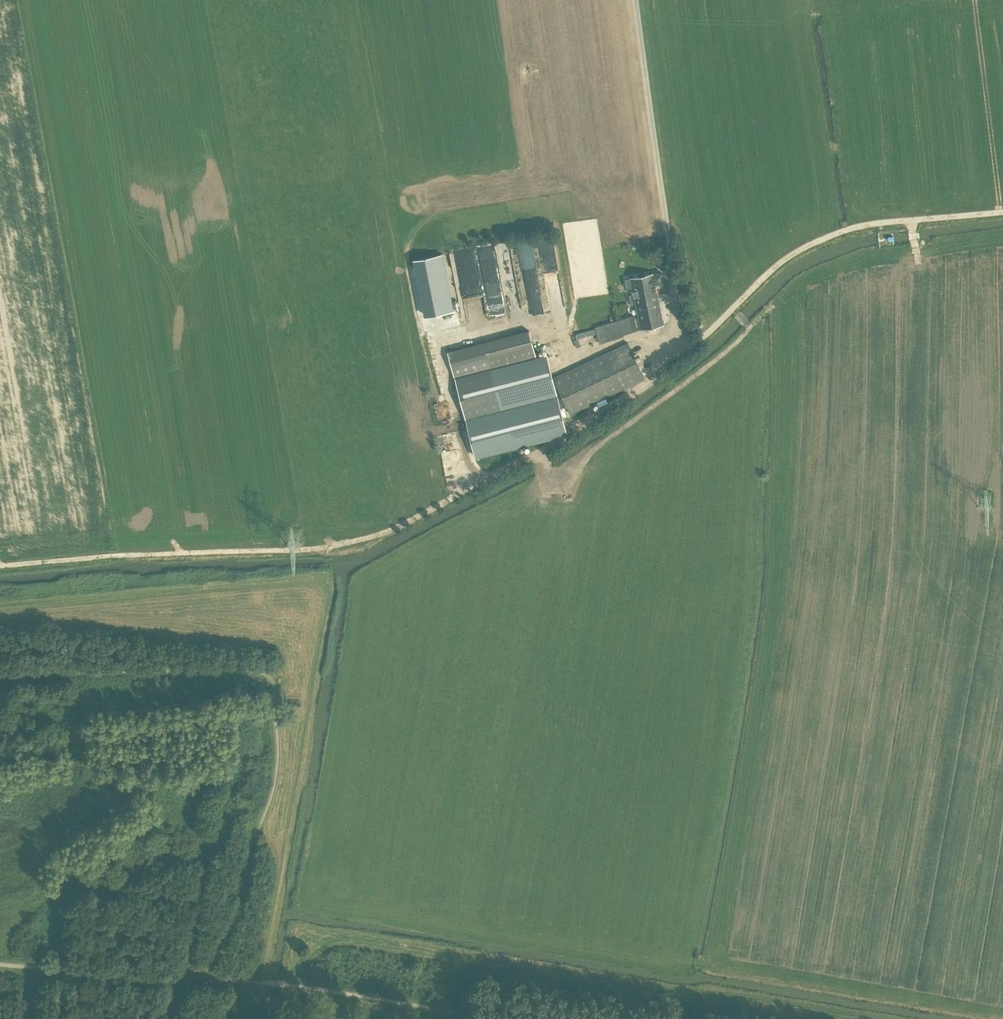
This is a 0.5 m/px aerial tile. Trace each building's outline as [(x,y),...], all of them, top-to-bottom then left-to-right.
[(443,253),(414,259),(425,316),(455,310),(443,253)] [(527,292),(540,290),(536,268),(524,270),(527,292)] [(576,332),(582,351),(602,345),(601,342),(624,335),(623,334),(633,331),(663,323),(655,284),(664,282),(662,272),(653,274),(653,272),(630,277),(634,294),(629,295),(631,304),(636,302),(638,314),(576,332)] [(482,342),(448,351),(455,377),(536,356),(529,330),(482,342)] [(570,414),(645,378),(628,342),(553,377),(570,414)] [(474,455),(566,432),(546,356),(455,380),(474,455)]
